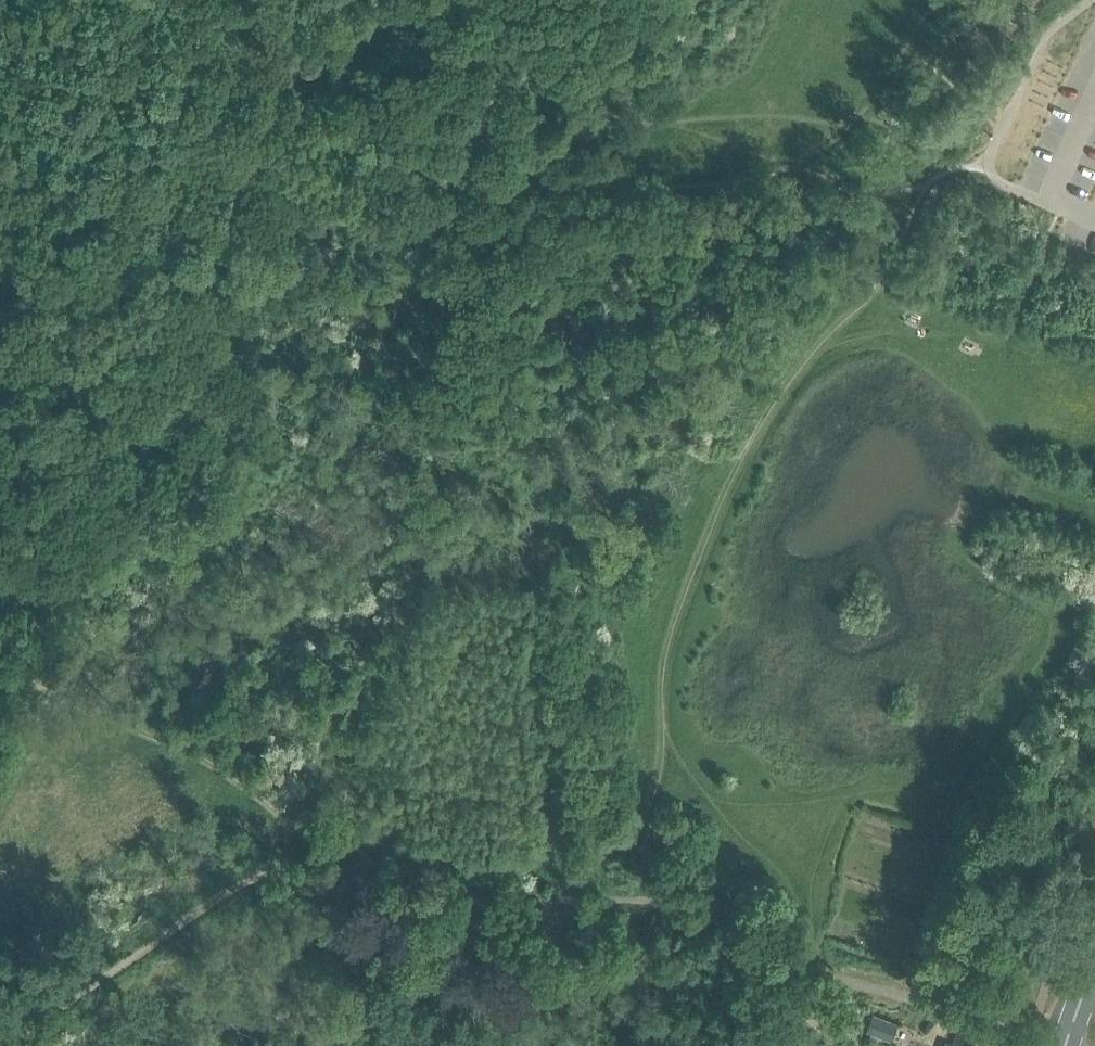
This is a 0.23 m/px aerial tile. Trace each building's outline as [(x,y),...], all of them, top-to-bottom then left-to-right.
[(899,1044),(905,1028),(872,1015),(866,1032),(899,1044)] [(961,1022),(952,1044),(946,1042),(945,1045),(982,1045),(987,1032),(961,1022)]
